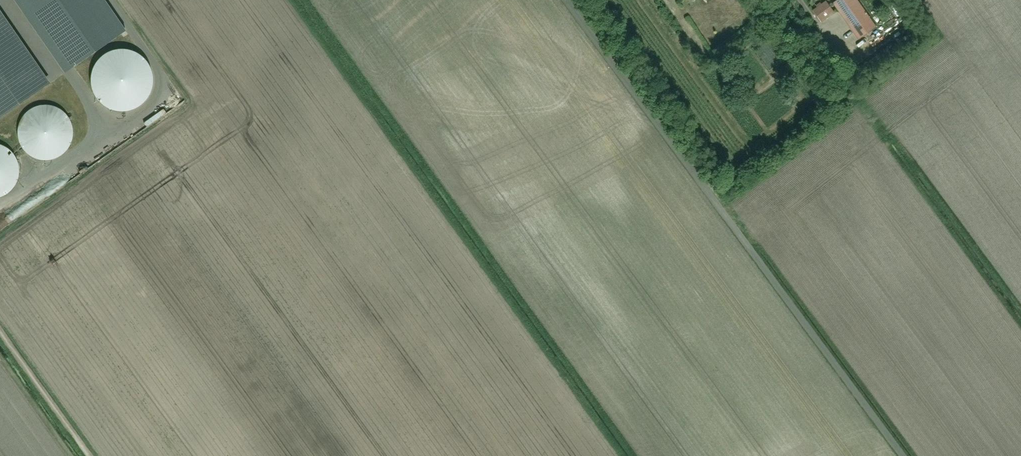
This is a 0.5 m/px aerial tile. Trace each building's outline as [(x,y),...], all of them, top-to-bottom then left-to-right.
[(75,65),(124,31),(102,0),(29,0),(75,65)] [(825,2),(813,10),(821,21),(829,16),(826,12),(830,9),(825,2)] [(867,14),(863,9),(845,21),(849,26),(867,14)] [(888,28),(882,32),(885,37),(891,33),(888,28)] [(40,90),(0,31),(0,117),(40,90)] [(91,74),(91,81),(92,88),(95,94),(99,100),(104,105),(110,108),(116,110),(123,111),(130,110),(137,107),(143,103),(148,99),(151,93),(154,86),(155,79),(154,72),(151,65),(147,59),(141,54),(135,50),(128,48),(120,47),(113,48),(106,51),(101,56),(96,61),(93,67),(91,74)] [(37,106),(31,109),(26,113),(22,118),(19,124),(18,131),(18,138),(20,144),(24,150),(29,155),(35,158),(41,160),(48,160),(55,159),(61,156),(66,151),(70,146),(73,140),(74,133),(73,126),(70,120),(67,115),(62,111),(56,107),(50,106),(44,105),(37,106)] [(5,195),(10,192),(15,187),(18,181),(19,175),(19,168),(18,161),(15,156),(11,150),(5,147),(0,144),(0,197),(5,195)]
